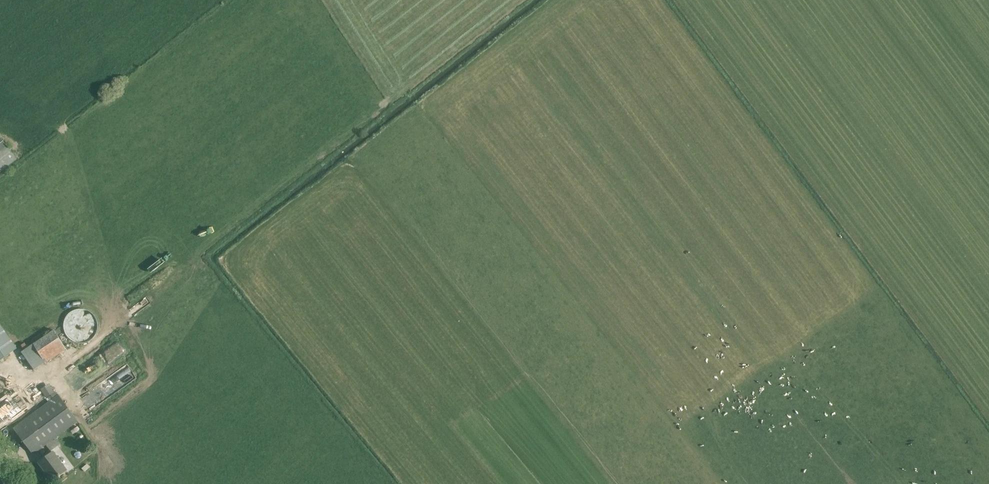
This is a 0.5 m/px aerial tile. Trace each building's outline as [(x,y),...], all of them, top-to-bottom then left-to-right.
[(0,138),(0,172),(17,159),(0,138)] [(96,330),(96,327),(96,324),(95,321),(94,318),(92,316),(89,314),(87,313),(84,312),(81,311),(78,311),(75,312),(72,313),(70,315),(68,317),(66,320),(65,323),(64,326),(64,329),(65,331),(66,334),(68,337),(70,339),(72,341),(75,342),(78,343),(81,343),(84,342),(87,341),(89,340),(92,338),(94,336),(95,333),(96,330)] [(0,327),(0,361),(16,349),(0,327)] [(53,331),(21,352),(26,358),(34,370),(66,349),(53,331)] [(58,395),(55,392),(48,397),(50,401),(13,429),(33,454),(46,445),(50,451),(60,444),(55,438),(77,421),(58,395)] [(14,399),(19,396),(18,395),(10,402),(8,399),(0,405),(0,425),(10,417),(12,420),(28,408),(28,407),(22,411),(14,399)] [(66,471),(52,453),(38,463),(52,481),(66,471)]
